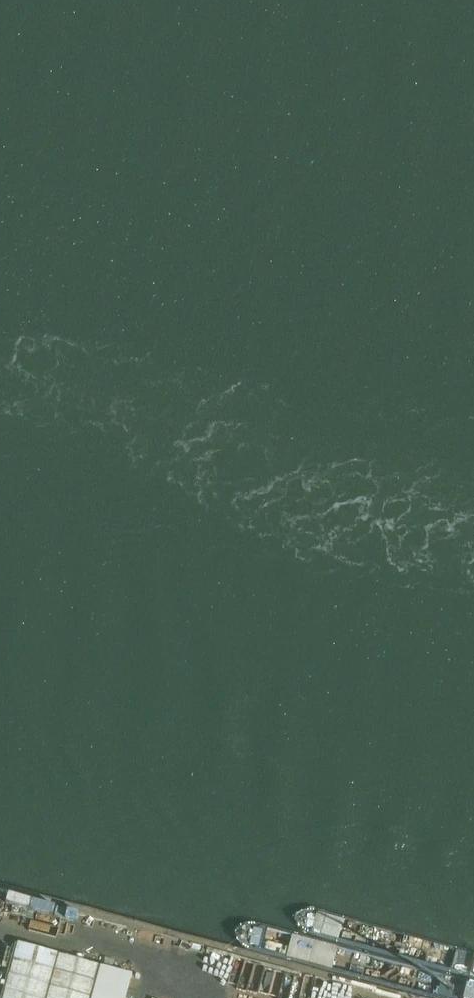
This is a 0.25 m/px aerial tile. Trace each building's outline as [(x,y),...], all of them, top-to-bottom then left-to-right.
[(18,943),(2,997),(90,997),(99,966),(18,943)] [(92,997),(127,997),(133,976),(100,967),(92,997)]
